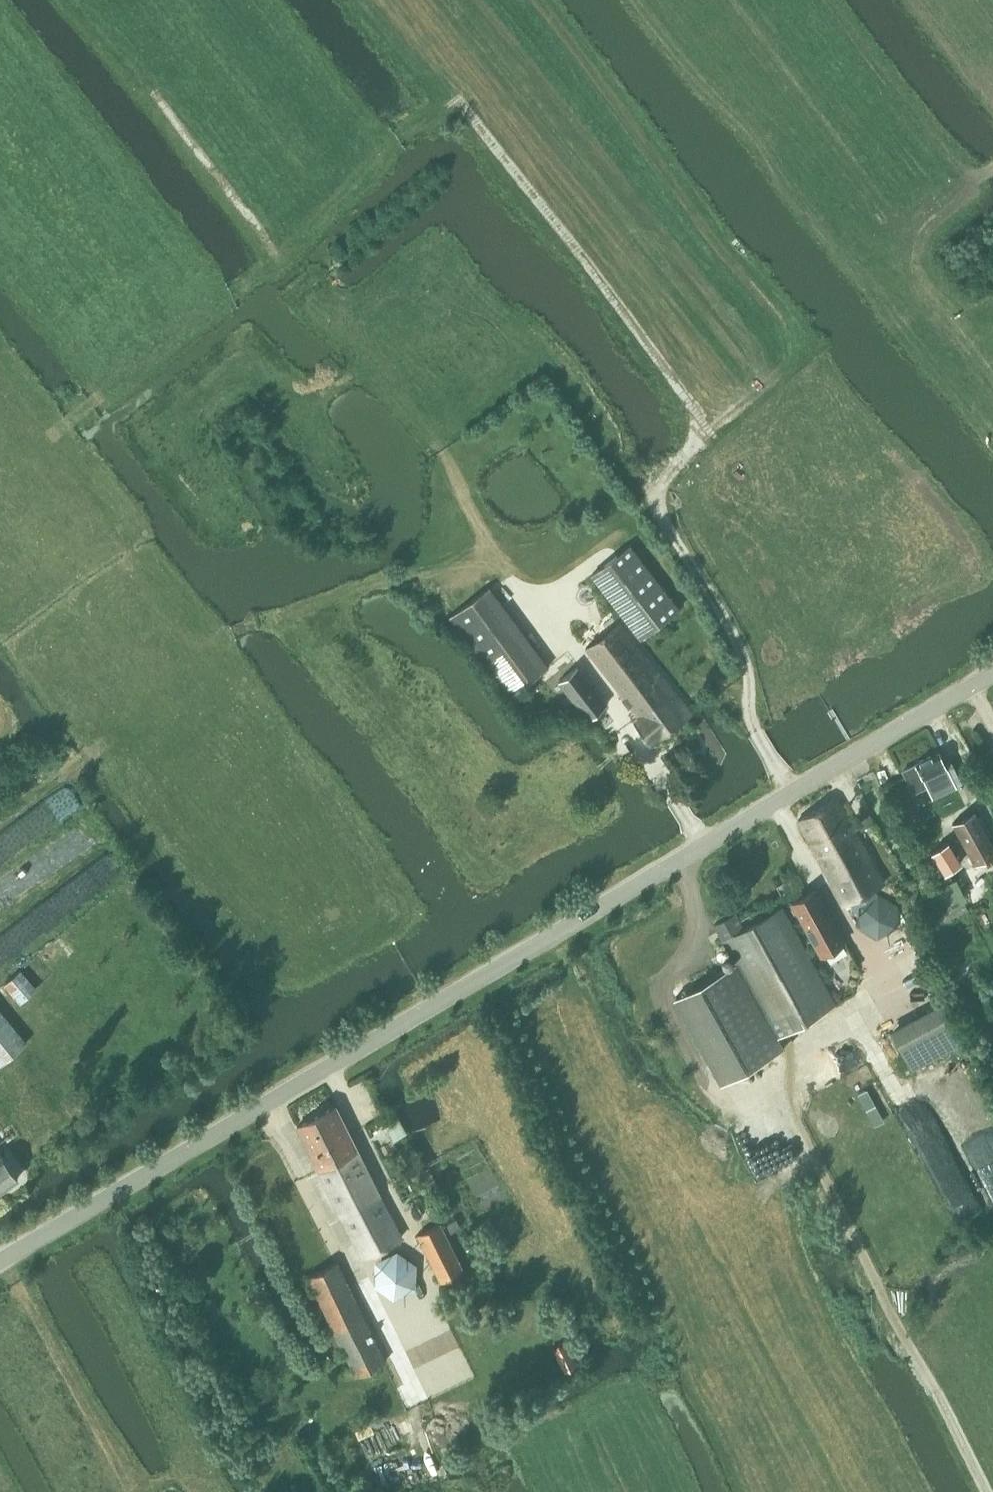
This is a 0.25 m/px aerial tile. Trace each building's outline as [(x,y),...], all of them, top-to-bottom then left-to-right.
[(640,638),(678,609),(630,545),(591,574),(640,638)] [(509,697),(541,673),(481,592),(449,616),(509,697)] [(598,637),(585,647),(638,718),(633,722),(650,745),(690,714),(618,621),(598,637)] [(578,666),(560,680),(589,718),(607,704),(578,666)] [(956,787),(949,773),(954,771),(951,764),(945,766),(939,753),(916,764),(917,765),(903,772),(914,793),(927,787),(933,798),(956,787)] [(884,884),(857,834),(873,825),(868,814),(851,823),(838,799),(798,821),(844,906),(884,884)] [(992,855),(992,845),(975,812),(953,824),(976,865),(992,855)] [(948,843),(933,852),(946,873),(961,863),(948,843)] [(792,902),(821,955),(844,942),(816,889),(792,902)] [(837,1007),(782,907),(744,928),(735,913),(716,926),(737,966),(778,1040),(837,1007)] [(784,1051),(778,1040),(737,966),(677,999),(723,1084),(784,1051)] [(22,1003),(37,990),(21,971),(6,985),(22,1003)] [(912,1070),(965,1041),(943,1001),(890,1031),(912,1070)] [(28,1043),(0,1009),(0,1066),(28,1043)] [(363,1258),(402,1238),(336,1108),(298,1127),(363,1258)] [(393,1141),(406,1133),(397,1119),(385,1126),(393,1141)] [(18,1179),(0,1156),(0,1192),(18,1179)] [(440,1282),(463,1271),(440,1224),(417,1236),(440,1282)] [(338,1264),(309,1278),(356,1375),(385,1362),(338,1264)]
